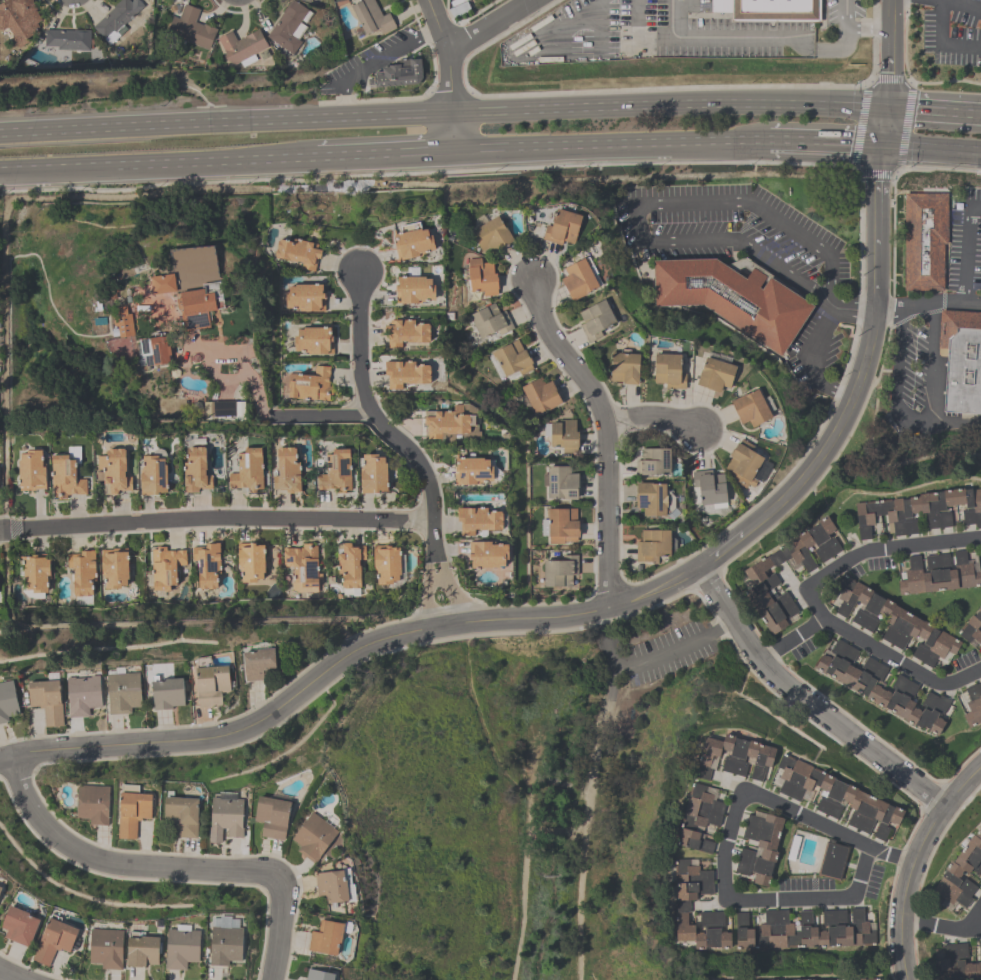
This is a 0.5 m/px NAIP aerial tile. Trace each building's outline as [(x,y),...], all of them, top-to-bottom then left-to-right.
[(2,28),(0,29),(0,4),(6,0),(12,0),(32,0),(32,2),(36,9),(34,10),(41,20),(35,23),(38,27),(35,32),(25,38),(27,42),(18,47),(16,44),(12,46),(7,37),(11,34),(7,27),(3,30),(2,28)] [(92,27),(121,0),(128,0),(130,2),(132,0),(138,0),(143,6),(114,33),(112,30),(103,38),(92,27)] [(290,1),(291,0),(293,0),(311,13),(304,23),(300,20),(299,22),(305,27),(297,40),(300,42),(291,54),(265,36),(282,13),(282,11),(289,1),(290,1)] [(350,5),(360,0),(373,0),(381,16),(388,12),(395,26),(380,34),(377,28),(364,34),(350,5)] [(728,25),(728,0),(817,0),(817,24),(728,25)] [(199,10),(194,22),(202,25),(203,24),(216,29),(208,50),(164,33),(171,15),(178,18),(184,4),(199,10)] [(216,38),(230,31),(236,41),(243,37),(243,36),(257,28),(267,46),(253,54),(256,59),(242,67),(239,62),(231,66),(230,63),(226,61),(223,56),(224,52),(216,38)] [(89,30),(88,51),(56,50),(56,47),(44,46),(44,29),(72,30),(89,30)] [(417,83),(375,87),(374,85),(367,85),(367,79),(372,78),(372,77),(370,78),(370,72),(381,71),(381,67),(388,67),(387,65),(398,64),(398,59),(420,57),(422,79),(417,83)] [(902,194),(945,192),(948,295),(906,296),(902,194)] [(541,239),(546,224),(551,226),(557,208),(582,215),(574,243),(562,240),(561,245),(541,239)] [(470,232),(497,215),(504,227),(505,226),(513,240),(494,252),(492,248),(483,253),(470,232)] [(427,229),(428,236),(432,235),(435,250),(421,253),(422,256),(397,260),(394,243),(396,243),(393,230),(394,230),(395,233),(401,232),(400,226),(419,222),(421,230),(427,229)] [(317,244),(316,249),(321,250),(319,258),(317,258),(314,271),(300,268),(301,262),(295,261),(295,262),(275,257),(275,256),(274,256),(277,240),(278,240),(279,239),(292,242),(293,238),(317,244)] [(598,286),(586,292),(587,293),(571,301),(560,278),(567,275),(563,268),(584,258),(584,259),(588,257),(592,265),(588,267),(598,286)] [(483,296),(482,291),(470,292),(466,259),(480,258),(481,263),(492,262),(493,274),(496,273),(498,294),(483,296)] [(651,263),(716,261),(747,280),(754,268),(770,277),(812,306),(780,358),(700,307),(652,308),(651,263)] [(418,267),(418,277),(425,277),(425,278),(431,278),(431,285),(434,285),(434,300),(428,300),(428,302),(422,302),(422,303),(395,303),(395,291),(395,285),(397,285),(397,277),(406,277),(406,267),(418,267)] [(152,294),(150,276),(173,273),(176,291),(152,294)] [(183,330),(181,313),(180,313),(179,308),(178,309),(176,297),(181,297),(180,292),(201,289),(201,286),(202,286),(202,284),(221,281),(225,309),(207,311),(209,327),(183,330)] [(324,311),(298,311),(298,309),(291,309),(291,308),(285,308),(285,293),(288,293),(288,286),(294,286),(294,284),(322,284),(322,293),(323,293),(324,311)] [(131,294),(130,286),(147,285),(148,293),(131,294)] [(578,312),(604,299),(616,323),(599,331),(602,336),(587,343),(579,325),(583,323),(578,312)] [(504,310),(513,328),(499,335),(497,331),(480,339),(468,315),(493,303),(499,313),(504,310)] [(111,307),(130,305),(133,336),(114,338),(111,307)] [(980,418),(980,314),(939,310),(935,350),(945,351),(940,415),(980,418)] [(386,347),(386,332),(384,332),(384,325),(389,325),(389,320),(394,320),(414,320),(414,323),(428,323),(428,325),(429,325),(429,341),(428,341),(428,342),(406,342),(406,341),(401,341),(401,347),(386,347)] [(330,323),(330,336),(332,336),(332,354),(307,354),(307,352),(300,352),(300,351),(293,351),(293,336),(296,336),(296,329),(302,329),(302,327),(328,327),(328,323),(330,323)] [(144,366),(143,356),(141,356),(139,340),(149,338),(165,335),(166,346),(169,346),(170,355),(167,355),(168,363),(144,366)] [(490,353),(517,339),(522,350),(525,349),(532,363),(530,364),(533,369),(520,376),(517,370),(504,377),(495,359),(494,360),(490,353)] [(611,352),(620,353),(620,349),(629,350),(629,353),(639,354),(637,385),(622,384),(622,381),(610,381),(611,352)] [(654,354),(680,354),(680,374),(685,374),(685,389),(664,388),(665,383),(654,383),(654,354)] [(729,388),(722,386),(720,392),(695,385),(700,368),(702,369),(705,357),(736,366),(729,388)] [(428,365),(428,366),(429,366),(429,382),(428,382),(428,384),(407,384),(407,382),(401,382),(401,389),(387,389),(387,375),(384,375),(384,361),(414,361),(414,365),(428,365)] [(329,366),(328,386),(329,386),(328,400),(287,398),(288,381),(293,381),(294,374),(314,375),(314,365),(329,366)] [(520,387),(540,376),(544,383),(550,380),(558,394),(557,394),(561,402),(535,416),(520,387)] [(730,402),(757,388),(772,417),(751,427),(748,421),(741,424),(730,402)] [(203,417),(203,402),(234,401),(234,416),(203,417)] [(434,411),(453,411),(453,404),(462,404),(462,415),(469,415),(476,415),(476,426),(469,426),(469,432),(468,432),(468,433),(446,433),(446,432),(440,432),(440,439),(427,439),(427,425),(424,425),(424,423),(423,423),(423,418),(424,418),(424,416),(434,416),(434,411)] [(575,453),(562,453),(562,447),(550,447),(550,436),(544,436),(544,424),(550,424),(550,422),(558,422),(558,420),(575,420),(575,431),(577,431),(577,439),(575,439),(575,453)] [(753,487),(748,484),(745,488),(735,482),(736,479),(730,475),(731,472),(724,468),(730,457),(728,455),(732,448),(733,448),(737,442),(763,458),(751,477),(757,481),(753,487)] [(186,448),(188,448),(188,447),(204,447),(204,448),(205,448),(206,470),(205,470),(205,472),(211,472),(211,489),(198,489),(198,492),(184,492),(183,462),(186,462),(186,448)] [(262,447),(262,491),(248,491),(248,488),(243,488),(243,487),(240,487),(240,488),(228,488),(228,473),(237,473),(237,453),(244,453),(244,447),(262,447)] [(295,448),(295,454),(296,454),(296,462),(299,462),(299,465),(300,465),(300,492),(285,492),(285,489),(272,489),(272,471),(275,471),(275,476),(278,476),(278,470),(277,470),(277,448),(278,448),(278,447),(294,447),(294,448),(295,448)] [(350,449),(350,490),(345,490),(345,493),(335,493),(335,489),(332,489),(332,488),(327,488),(327,489),(316,489),(316,474),(326,474),(326,454),(332,454),(332,449),(333,449),(333,448),(348,448),(348,449),(350,449)] [(669,448),(669,475),(635,475),(635,460),(641,460),(641,448),(669,448)] [(131,490),(116,491),(116,494),(103,494),(102,469),(96,469),(96,456),(106,456),(106,450),(108,450),(108,449),(123,449),(124,449),(125,471),(124,471),(124,477),(131,477),(131,490)] [(142,456),(152,456),(153,452),(155,450),(159,449),(161,449),(164,451),(165,453),(166,456),(166,495),(140,495),(140,473),(142,473),(142,456)] [(19,490),(18,460),(19,460),(19,453),(27,453),(27,450),(41,450),(41,456),(42,456),(43,463),(45,463),(45,478),(44,478),(44,489),(33,489),(33,490),(19,490)] [(489,460),(489,466),(493,466),(493,481),(486,481),(486,482),(479,482),(479,485),(454,485),(454,466),(456,466),(456,453),(457,453),(457,457),(483,457),(483,460),(489,460)] [(385,457),(385,463),(387,463),(387,491),(380,491),(380,490),(377,490),(378,494),(372,494),(372,493),(361,493),(360,471),(362,471),(362,454),(377,454),(377,457),(385,457)] [(52,455),(68,455),(68,460),(73,460),(73,463),(75,463),(75,478),(86,478),(86,495),(74,495),(74,493),(70,493),(70,495),(66,495),(66,498),(57,498),(57,496),(52,496),(52,455)] [(570,466),(570,474),(577,474),(577,499),(561,499),(561,498),(547,498),(547,486),(542,486),(542,474),(547,474),(547,466),(570,466)] [(723,473),(726,502),(725,502),(726,507),(712,509),(712,504),(700,505),(698,486),(692,487),(691,472),(711,469),(711,475),(723,473)] [(665,483),(665,495),(666,495),(666,507),(665,507),(665,516),(642,516),(643,508),(635,508),(636,483),(665,483)] [(971,490),(980,489),(980,525),(975,526),(974,523),(962,524),(961,509),(965,509),(964,503),(944,505),(945,511),(949,511),(951,526),(927,529),(925,512),(910,514),(911,519),(914,518),(915,534),(893,536),(893,533),(887,534),(886,515),(873,516),(874,524),(869,525),(870,539),(858,540),(854,503),(877,500),(877,502),(878,501),(878,500),(901,498),(901,499),(908,498),(908,497),(918,496),(918,494),(942,492),(942,490),(963,488),(963,489),(971,489),(971,490)] [(457,508),(485,508),(485,511),(501,511),(501,513),(502,513),(502,530),(479,530),(479,529),(473,529),(473,535),(459,535),(459,522),(457,522),(457,508)] [(576,508),(576,521),(578,521),(578,526),(578,537),(576,537),(576,542),(563,542),(563,544),(548,544),(548,536),(547,536),(547,508),(576,508)] [(742,571),(818,522),(817,521),(826,515),(835,530),(827,535),(829,539),(833,537),(841,549),(821,563),(813,550),(816,548),(813,543),(811,544),(812,545),(808,547),(808,546),(805,548),(808,553),(810,552),(818,565),(806,572),(799,562),(795,564),(790,557),(785,561),(785,560),(775,567),(773,565),(765,570),(767,573),(764,575),(766,577),(774,571),(781,581),(771,588),(774,592),(770,594),(773,598),(785,591),(798,611),(784,620),(787,625),(771,635),(743,592),(752,586),(742,571)] [(635,564),(635,541),(640,541),(640,530),(670,530),(670,556),(657,556),(657,564),(635,564)] [(469,541),(490,541),(490,544),(507,544),(507,559),(505,559),(505,566),(498,566),(498,568),(479,568),(478,569),(475,569),(474,568),(471,568),(471,560),(468,560),(468,553),(469,553),(469,541)] [(197,587),(197,560),(191,560),(191,546),(205,546),(205,543),(215,543),(215,542),(219,542),(220,573),(216,573),(216,587),(215,587),(215,588),(199,589),(199,587),(197,587)] [(237,543),(248,543),(248,542),(254,542),(254,544),(263,544),(264,572),(262,572),(262,578),(256,578),(256,581),(241,582),(241,575),(239,575),(239,569),(237,569),(237,543)] [(341,587),(341,573),(337,573),(337,543),(343,543),(343,542),(348,542),(348,543),(350,543),(350,546),(364,545),(364,559),(358,559),(358,565),(359,565),(360,587),(359,587),(359,588),(343,588),(343,587),(341,587)] [(282,548),(293,547),(293,548),(298,548),(298,547),(302,547),(302,543),(310,543),(310,546),(317,545),(317,587),(307,587),(307,588),(300,588),(300,582),(293,582),(293,566),(283,566),(282,548)] [(399,547),(399,574),(398,574),(398,580),(391,580),(391,584),(376,584),(376,572),(373,572),(372,547),(373,547),(373,545),(376,545),(376,546),(389,545),(390,546),(395,546),(395,547),(399,547)] [(175,585),(169,585),(169,590),(152,590),(151,547),(156,547),(156,546),(160,546),(167,546),(167,550),(185,550),(185,565),(175,565),(175,585)] [(126,585),(119,585),(119,588),(104,588),(103,575),(101,575),(101,550),(111,550),(111,548),(118,548),(118,549),(127,549),(128,578),(126,579),(126,585)] [(980,571),(980,578),(980,585),(899,595),(897,581),(905,580),(904,571),(909,570),(907,557),(919,555),(921,573),(926,572),(924,556),(947,553),(949,569),(954,569),(952,551),(965,549),(966,562),(971,562),(972,572),(980,571)] [(75,605),(75,596),(74,596),(74,595),(73,595),(72,573),(67,573),(67,568),(66,568),(66,554),(80,554),(80,550),(94,550),(94,580),(91,580),(92,594),(91,595),(91,604),(75,605)] [(18,556),(30,556),(30,554),(36,554),(36,556),(45,556),(45,559),(49,559),(49,575),(50,575),(50,587),(46,587),(46,593),(31,593),(31,590),(25,590),(25,584),(23,584),(23,564),(21,564),(21,559),(18,559),(18,556)] [(577,555),(577,587),(543,587),(543,560),(563,560),(563,555),(577,555)] [(960,642),(953,655),(952,654),(946,665),(936,659),(931,668),(910,655),(918,642),(921,644),(924,640),(916,635),(913,639),(909,636),(901,650),(880,638),(888,624),(883,621),(885,617),(878,612),(875,618),(878,620),(871,633),(850,621),(858,607),(860,604),(858,602),(858,601),(856,600),(845,618),(834,612),(841,601),(836,598),(841,590),(836,587),(844,574),(873,591),(872,592),(884,600),(885,598),(894,603),(894,604),(923,622),(924,620),(933,626),(932,627),(938,631),(939,629),(960,642)] [(976,609),(980,603),(980,641),(978,643),(972,638),(968,643),(957,634),(958,633),(957,632),(964,623),(965,624),(967,623),(965,622),(971,615),(973,616),(977,610),(976,609)] [(813,668),(825,649),(829,652),(837,639),(858,651),(849,665),(858,670),(866,656),(888,668),(880,682),(885,684),(882,689),(885,691),(885,690),(887,691),(897,674),(918,686),(910,700),(915,703),(912,707),(915,708),(915,707),(917,708),(927,691),(938,697),(939,695),(950,701),(942,714),(938,712),(936,717),(937,718),(938,717),(942,720),(941,720),(944,722),(936,736),(927,731),(928,729),(922,726),(920,728),(913,725),(913,726),(904,721),(905,719),(884,707),(883,708),(865,698),(866,697),(824,672),(823,674),(813,668)] [(245,681),(243,651),(254,650),(254,649),(274,647),(275,669),(266,669),(267,680),(245,681)] [(195,667),(197,667),(196,658),(209,655),(212,666),(228,664),(230,691),(221,692),(222,706),(198,708),(195,667)] [(106,673),(138,671),(141,706),(130,707),(131,713),(110,714),(106,673)] [(101,706),(88,707),(89,715),(69,717),(66,677),(74,676),(75,678),(90,677),(90,675),(98,674),(101,706)] [(182,677),(184,705),(171,706),(171,708),(153,709),(151,681),(152,681),(151,676),(158,675),(158,681),(162,680),(162,678),(182,677)] [(8,721),(0,723),(0,682),(12,679),(19,713),(7,716),(8,721)] [(63,725),(44,726),(43,708),(39,708),(39,706),(29,706),(27,682),(58,680),(60,703),(61,703),(63,725)] [(975,684),(980,681),(980,722),(968,728),(962,714),(969,711),(964,700),(968,698),(964,688),(975,683),(975,684)] [(705,736),(722,741),(724,733),(735,736),(734,737),(748,741),(749,740),(760,743),(759,744),(775,748),(770,767),(765,766),(761,781),(749,778),(755,758),(745,755),(743,761),(747,762),(743,777),(720,770),(724,756),(729,757),(730,751),(729,751),(728,752),(724,751),(724,749),(720,748),(714,770),(711,769),(707,780),(695,776),(698,765),(697,764),(705,736)] [(904,810),(897,825),(893,824),(889,822),(890,822),(888,821),(886,826),(889,827),(883,841),(872,836),(878,821),(874,819),(867,834),(845,824),(852,809),(848,807),(849,804),(840,800),(838,804),(842,806),(836,819),(814,809),(816,805),(813,804),(818,794),(818,795),(821,789),(817,787),(818,787),(812,784),(808,792),(804,790),(799,802),(777,792),(779,787),(771,784),(775,776),(778,778),(782,770),(776,767),(781,754),(795,760),(795,759),(812,767),(811,768),(834,778),(833,779),(846,785),(847,784),(857,788),(856,790),(893,806),(893,805),(904,810)] [(724,803),(718,826),(705,823),(704,827),(696,825),(694,831),(700,833),(698,837),(714,842),(710,855),(675,845),(681,827),(679,827),(688,796),(690,796),(694,782),(706,786),(704,792),(712,795),(711,799),(724,803)] [(107,825),(88,824),(89,819),(75,818),(77,784),(109,786),(107,825)] [(150,820),(141,820),(140,820),(137,820),(136,839),(117,838),(118,816),(119,816),(120,792),(121,792),(122,784),(139,785),(138,793),(151,794),(150,820)] [(243,837),(226,837),(227,828),(222,828),(221,843),(209,842),(210,826),(211,827),(212,797),(219,797),(219,791),(236,792),(236,798),(243,798),(242,828),(243,828),(243,837)] [(260,836),(263,822),(253,820),(259,795),(291,802),(283,841),(260,836)] [(163,821),(164,797),(198,798),(196,838),(175,838),(175,821),(163,821)] [(290,839),(311,811),(338,831),(313,863),(296,850),(300,846),(290,839)] [(748,814),(742,837),(747,839),(746,843),(756,845),(775,851),(783,819),(754,811),(753,816),(748,814)] [(979,829),(980,826),(980,877),(973,871),(974,870),(972,868),(967,874),(962,870),(960,873),(961,873),(958,877),(957,878),(962,881),(964,878),(976,887),(969,897),(972,898),(965,908),(956,902),(949,911),(928,896),(941,877),(940,876),(945,870),(944,869),(950,860),(952,862),(971,835),(973,836),(979,828),(979,829)] [(826,842),(817,874),(839,880),(847,847),(826,842)] [(756,845),(775,851),(766,886),(752,883),(754,873),(750,871),(748,875),(734,871),(741,848),(754,852),(756,845)] [(676,899),(689,899),(695,899),(695,894),(711,893),(711,871),(698,871),(698,865),(697,865),(697,859),(676,859),(676,899)] [(314,873),(342,869),(344,880),(345,880),(348,900),(327,903),(325,893),(317,894),(314,873)] [(676,899),(689,899),(689,911),(686,911),(686,925),(693,925),(694,933),(694,940),(676,940),(676,899)] [(28,948),(3,937),(6,930),(0,927),(9,905),(28,914),(28,915),(39,920),(28,948)] [(851,908),(863,907),(864,921),(868,921),(868,930),(874,930),(875,943),(861,943),(861,933),(851,933),(851,927),(851,908)] [(764,910),(787,909),(787,924),(792,924),(792,931),(799,931),(800,947),(754,948),(754,932),(759,932),(758,924),(764,924),(764,910)] [(699,912),(723,911),(723,927),(720,927),(720,932),(729,932),(730,947),(694,948),(694,940),(694,933),(704,933),(704,926),(699,927),(699,912)] [(799,912),(811,911),(811,927),(816,927),(817,931),(817,947),(800,947),(799,931),(799,912)] [(821,911),(845,911),(845,927),(851,927),(851,933),(851,945),(827,946),(827,947),(817,947),(817,931),(826,931),(826,927),(822,927),(821,911)] [(735,913),(747,912),(747,929),(753,929),(753,948),(736,948),(735,913)] [(31,959),(39,938),(40,939),(49,918),(50,918),(51,914),(61,918),(60,922),(78,929),(69,952),(60,949),(59,951),(55,949),(48,966),(31,959)] [(310,931),(317,932),(320,919),(343,924),(339,944),(338,944),(335,956),(306,950),(310,931)] [(200,930),(198,962),(186,961),(186,970),(165,969),(167,928),(176,929),(176,925),(190,925),(190,929),(200,930)] [(209,964),(211,926),(243,928),(241,961),(228,960),(228,965),(209,964)] [(120,970),(101,969),(101,963),(88,963),(91,928),(123,930),(120,970)] [(158,964),(145,964),(145,967),(126,966),(127,937),(129,937),(129,932),(138,932),(138,936),(159,936),(158,964)] [(976,962),(980,962),(980,963),(980,978),(945,979),(944,971),(940,971),(939,959),(943,959),(942,944),(966,943),(967,958),(963,959),(964,964),(965,964),(965,963),(970,963),(976,963),(976,962)] [(334,974),(333,979),(304,979),(307,968),(334,974)]
